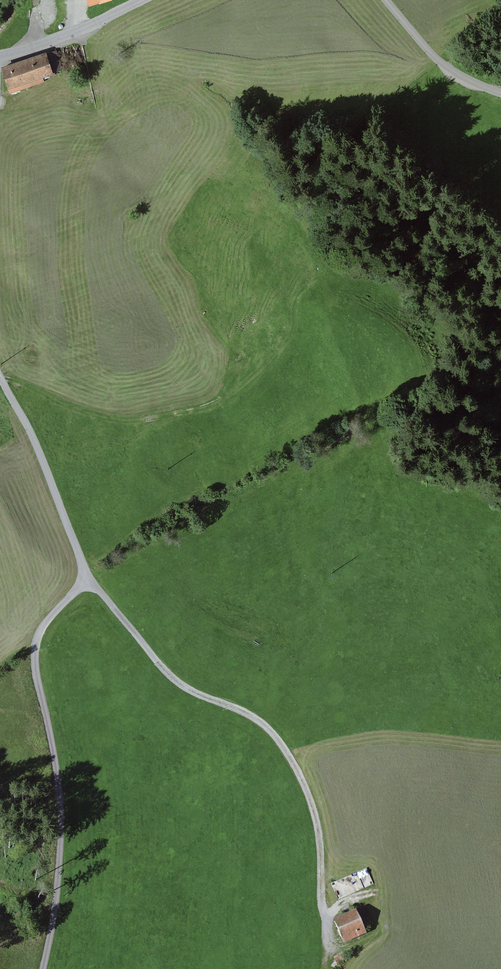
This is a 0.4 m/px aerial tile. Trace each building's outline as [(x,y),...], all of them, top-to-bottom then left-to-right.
[(48,54),(5,68),(14,94),(46,83),(44,79),(56,75),(48,54)] [(332,882),(339,898),(364,887),(357,871),(332,882)] [(359,911),(338,921),(348,943),(370,934),(359,911)]
